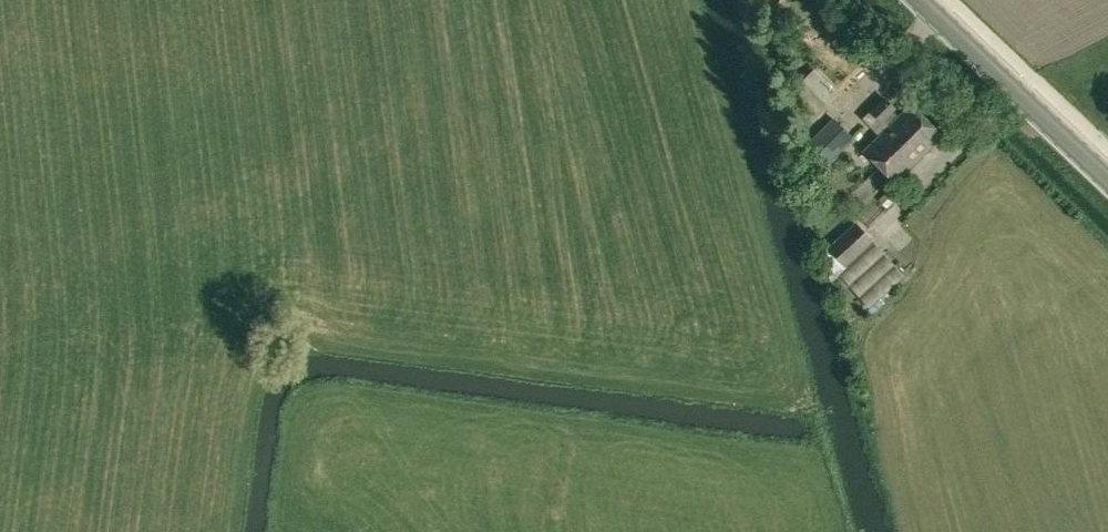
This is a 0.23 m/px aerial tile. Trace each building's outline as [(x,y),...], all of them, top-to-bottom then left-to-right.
[(825,101),(836,89),(816,69),(804,81),(825,101)] [(879,137),(865,152),(882,168),(930,123),(912,104),(902,115),(900,117),(893,111),(896,108),(897,107),(886,97),(864,119),(880,136),(879,137)] [(833,117),(802,148),(822,169),(854,138),(833,117)] [(942,134),(930,123),(882,168),(894,181),(942,134)] [(829,281),(837,273),(873,242),(854,219),(820,249),(829,281)] [(873,242),(837,273),(859,297),(866,304),(901,272),(894,265),(873,242)]
